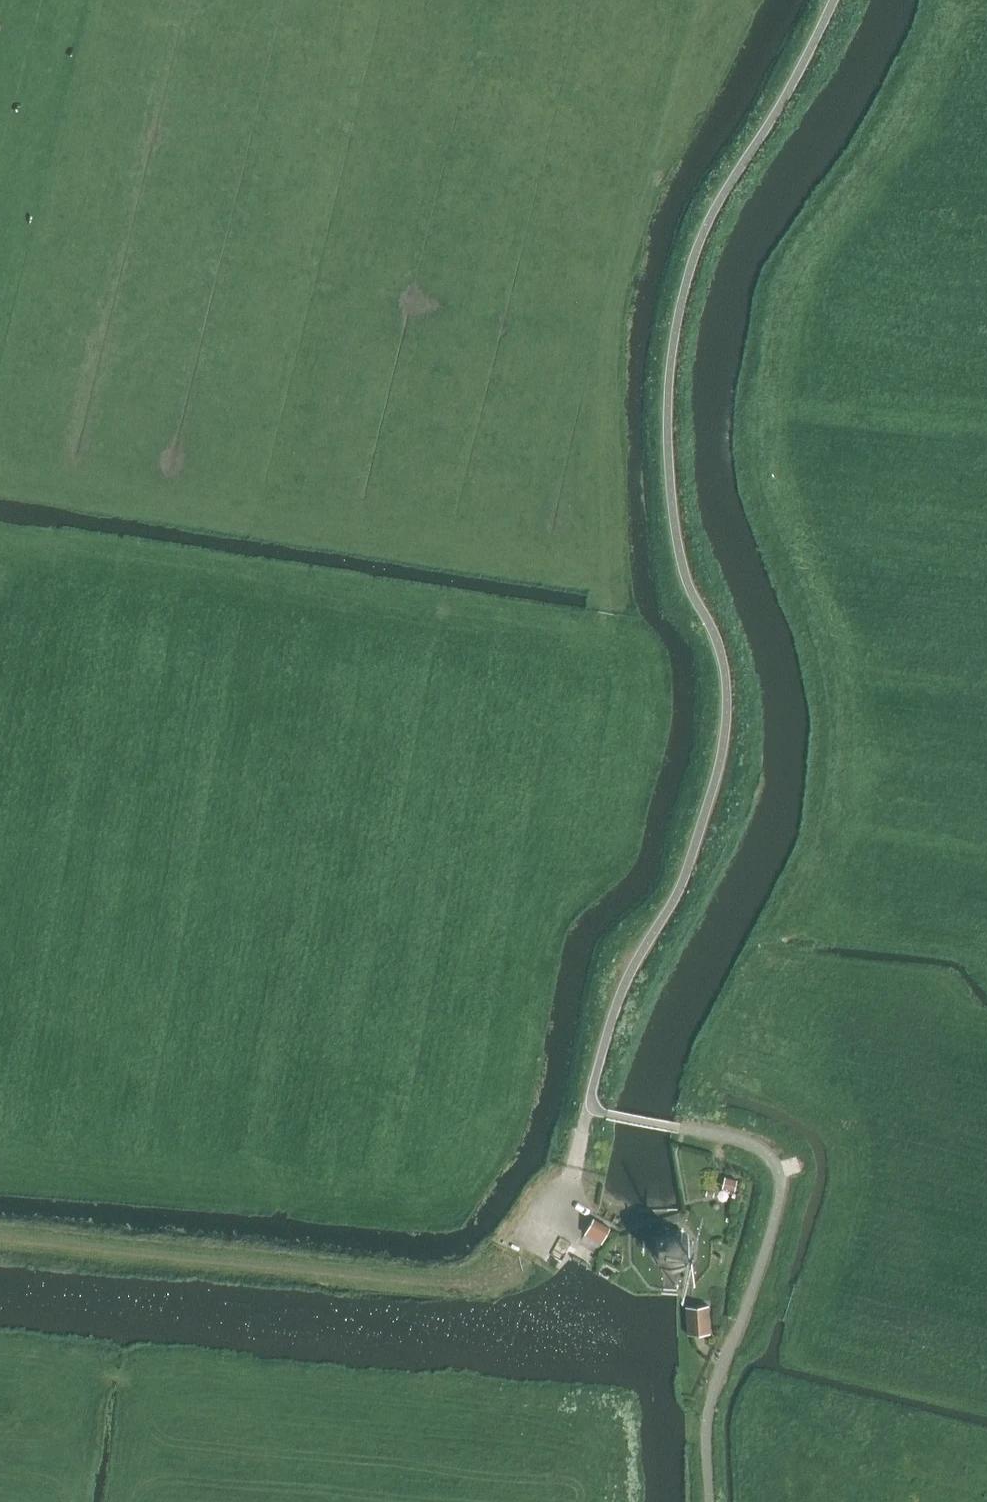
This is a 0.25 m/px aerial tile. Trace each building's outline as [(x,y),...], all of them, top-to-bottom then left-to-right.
[(725,1177),(723,1187),(734,1190),(737,1180),(725,1177)] [(593,1219),(584,1234),(601,1243),(609,1228),(608,1227),(593,1219)] [(654,1255),(663,1267),(682,1269),(692,1259),(693,1242),(684,1230),(665,1228),(655,1238),(654,1255)] [(707,1305),(689,1306),(685,1306),(686,1335),(709,1334),(707,1305)]
